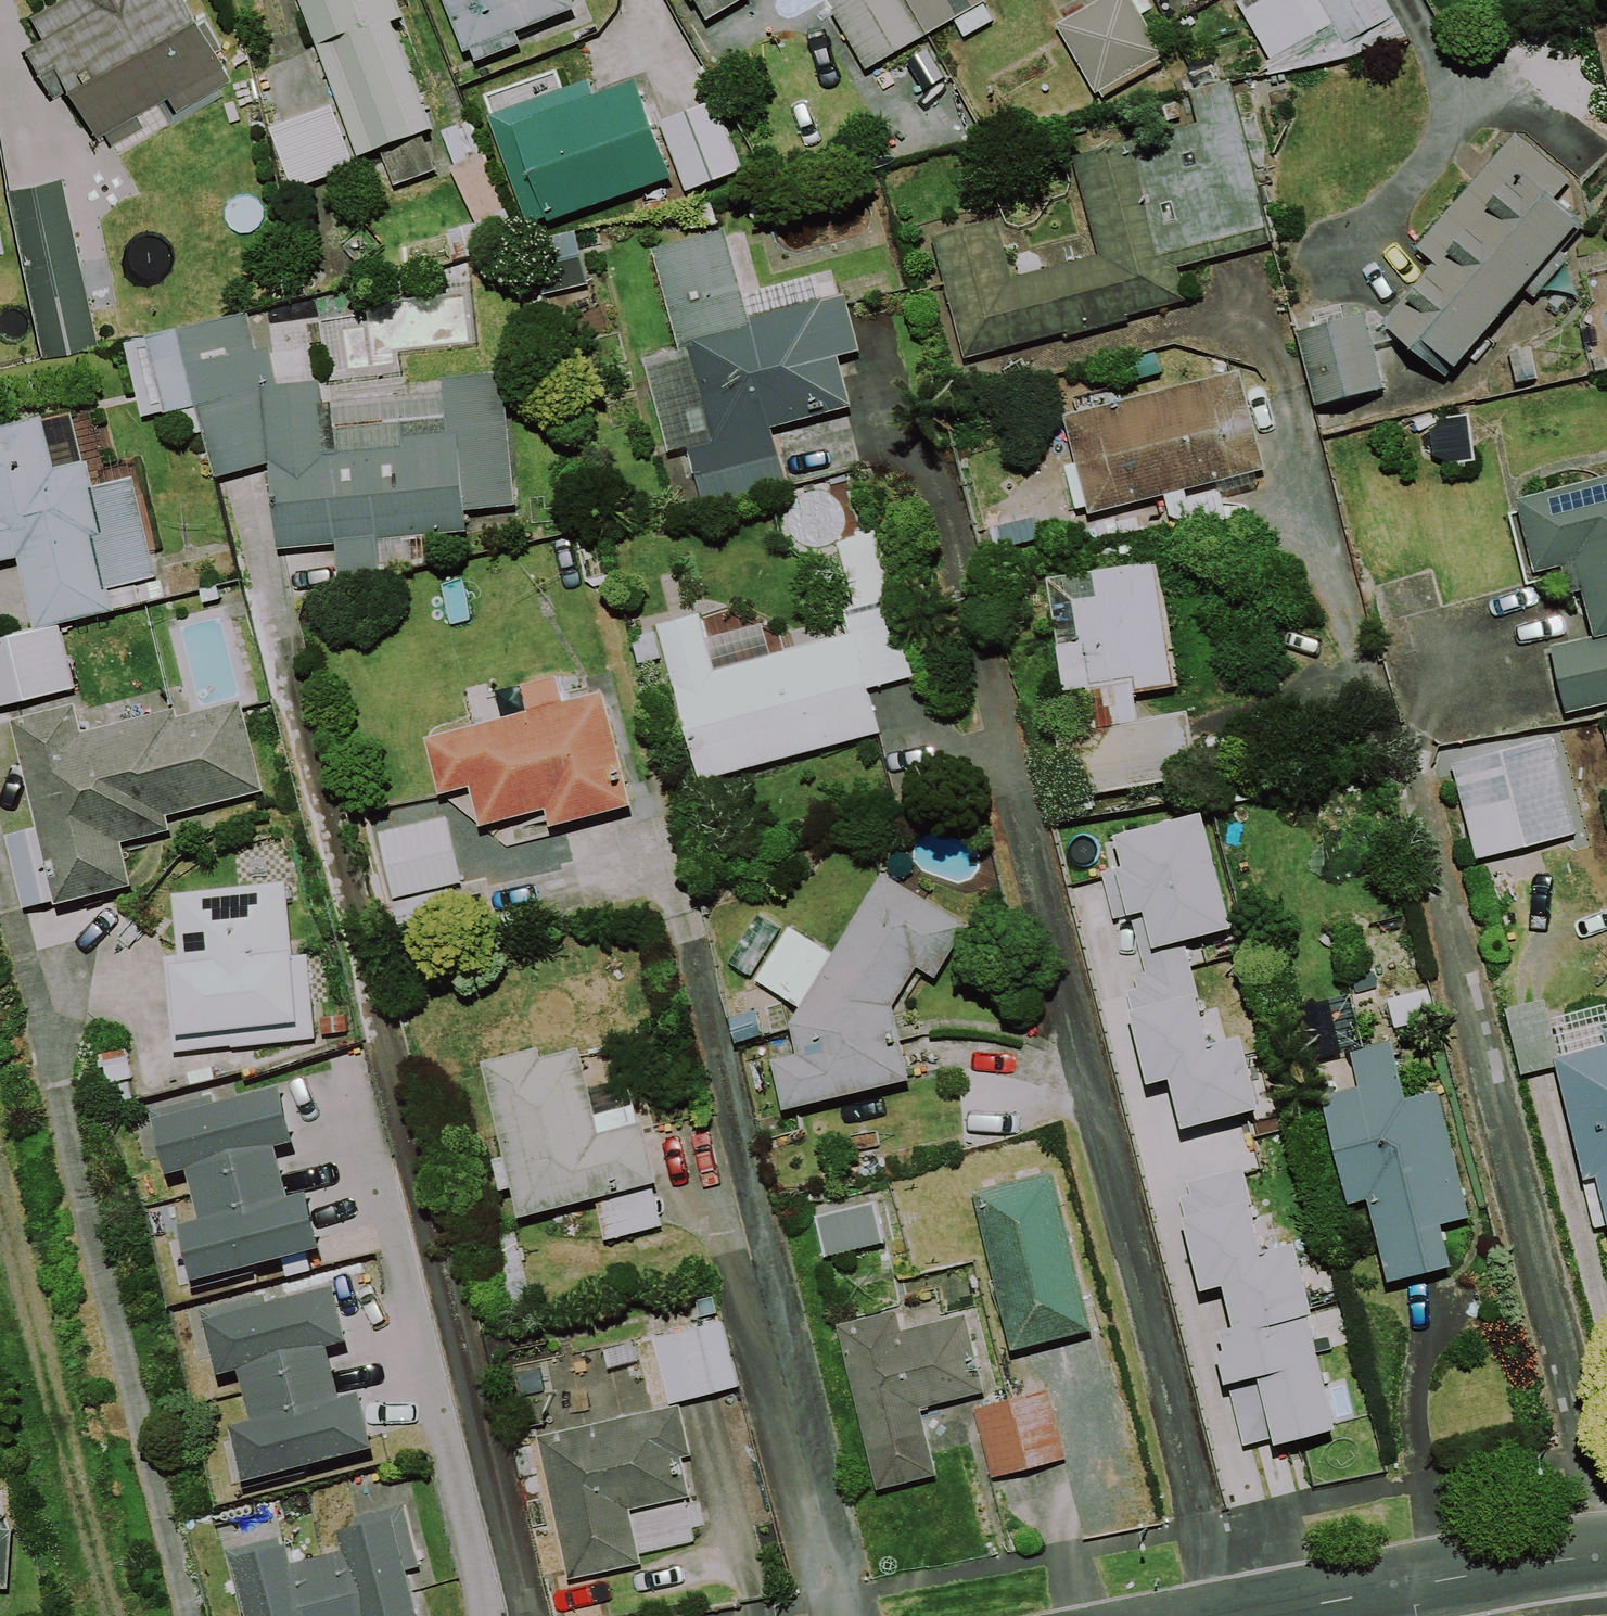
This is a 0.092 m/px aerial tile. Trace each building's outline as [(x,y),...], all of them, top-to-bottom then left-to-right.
[(28,15),(42,38),(24,49),(52,98),(66,91),(94,139),(167,98),(175,112),(232,80),(215,51),(221,47),(205,19),(199,22),(186,0),(55,0),(28,15)] [(394,0),(298,0),(357,155),(430,128),(389,20),(400,16),(394,0)] [(462,51),(469,49),(474,61),(520,43),(515,30),(573,7),(570,0),(442,0),(462,51)] [(691,2),(694,1),(705,20),(738,0),(690,0),(691,2)] [(830,10),(865,69),(925,34),(906,0),(847,0),(830,10)] [(925,34),(953,18),(963,36),(992,20),(982,1),(983,0),(906,0),(925,34)] [(1161,63),(1168,59),(1133,0),(1096,0),(1055,24),(1095,93),(1099,91),(1102,96),(1137,76),(1146,91),(1169,77),(1161,63)] [(1386,0),(1240,0),(1236,2),(1270,58),(1331,22),(1344,44),(1394,14),(1386,0)] [(588,78),(487,113),(526,223),(545,216),(546,220),(669,177),(635,80),(594,94),(588,78)] [(1270,243),(1228,79),(1188,89),(1196,122),(1071,153),(1097,255),(1011,277),(996,218),(931,235),(963,357),(1065,331),(1066,336),(1129,320),(1127,316),(1186,301),(1177,266),(1270,243)] [(742,169),(716,99),(658,120),(684,190),(742,169)] [(353,165),(330,104),(268,127),(292,188),(353,165)] [(471,118),(441,130),(454,165),(450,167),(475,233),(510,220),(471,118)] [(1568,177),(1514,131),(1414,247),(1432,262),(1381,321),(1445,376),(1552,251),(1556,255),(1584,222),(1553,195),(1568,177)] [(98,344),(61,180),(6,192),(43,356),(98,344)] [(747,316),(723,227),(650,247),(677,348),(642,357),(668,450),(686,445),(703,509),(786,486),(770,427),(851,405),(837,355),(859,349),(843,290),(747,316)] [(254,348),(247,313),(147,342),(126,345),(144,420),(165,415),(165,417),(196,410),(210,478),(267,462),(275,549),(334,543),(337,582),(380,576),(376,539),(466,531),(464,509),(515,504),(502,370),(440,376),(444,413),(321,428),(318,379),(276,383),(268,345),(254,348)] [(1384,388),(1365,313),(1295,331),(1314,406),(1384,388)] [(1264,469),(1238,369),(1063,413),(1075,462),(1063,465),(1075,509),(1086,506),(1088,513),(1264,469)] [(0,431),(0,568),(17,564),(32,628),(113,609),(107,585),(156,574),(140,510),(142,509),(135,481),(95,490),(89,465),(57,473),(45,421),(0,431)] [(1515,498),(1535,572),(1562,565),(1569,592),(1581,588),(1593,634),(1549,646),(1565,712),(1606,703),(1606,474),(1515,498)] [(1176,685),(1156,560),(1045,578),(1063,690),(1085,687),(1091,727),(1137,720),(1133,692),(1176,685)] [(844,615),(848,633),(713,668),(699,612),(655,623),(671,685),(673,684),(698,778),(879,731),(867,687),(913,675),(894,602),(844,615)] [(59,626),(0,640),(0,705),(73,688),(59,626)] [(561,700),(554,674),(519,683),(526,709),(422,735),(437,794),(468,786),(478,825),(545,808),(549,825),(630,805),(601,690),(561,700)] [(176,715),(174,706),(80,730),(73,702),(8,718),(36,826),(4,834),(23,907),(52,900),(53,904),(132,884),(121,841),(170,829),(166,814),(263,790),(240,699),(176,715)] [(1576,833),(1551,737),(1451,763),(1476,859),(1576,833)] [(1181,1126),(1258,1107),(1239,1035),(1208,1043),(1196,998),(1198,998),(1183,939),(1231,927),(1201,811),(1113,833),(1121,866),(1101,871),(1113,918),(1129,914),(1144,971),(1133,974),(1137,987),(1126,990),(1131,1009),(1128,1010),(1147,1082),(1168,1077),(1181,1126)] [(892,1005),(915,966),(935,977),(966,924),(880,872),(832,952),(789,926),(754,979),(799,1006),(789,1021),(795,1053),(770,1058),(781,1109),(908,1079),(892,1005)] [(291,955),(283,881),(171,894),(178,955),(162,956),(173,1050),(231,1044),(232,1046),(316,1037),(307,953),(291,955)] [(1387,999),(1394,1027),(1435,1016),(1428,988),(1387,999)] [(1309,1059),(1340,1052),(1329,999),(1298,1006),(1309,1059)] [(1554,1056),(1584,1179),(1596,1176),(1606,1224),(1606,1028),(1603,1029),(1606,1043),(1554,1056)] [(1405,1097),(1392,1041),(1349,1051),(1357,1085),(1320,1094),(1346,1203),(1367,1198),(1387,1281),(1450,1265),(1440,1223),(1469,1216),(1438,1089),(1405,1097)] [(599,1132),(577,1047),(540,1056),(538,1046),(479,1061),(502,1155),(491,1158),(499,1190),(511,1187),(518,1217),(594,1197),(605,1240),(662,1226),(651,1182),(657,1181),(642,1121),(599,1132)] [(293,1139),(279,1084),(212,1101),(210,1094),(147,1110),(163,1172),(184,1167),(196,1217),(176,1222),(190,1277),(319,1245),(305,1189),(286,1194),(274,1144),(293,1139)] [(1274,1443),(1335,1427),(1306,1314),(1311,1313),(1293,1242),(1261,1250),(1249,1204),(1252,1203),(1243,1166),(1187,1181),(1190,1193),(1179,1196),(1184,1215),(1181,1216),(1199,1289),(1221,1284),(1231,1325),(1218,1329),(1223,1348),(1216,1350),(1225,1383),(1228,1382),(1244,1445),(1273,1438),(1274,1443)] [(1092,1331),(1053,1170),(970,1190),(1009,1350),(1092,1331)] [(886,1243),(876,1201),(815,1215),(825,1257),(886,1243)] [(372,1446),(358,1389),(339,1394),(326,1344),(345,1339),(331,1283),(201,1316),(215,1372),(235,1367),(248,1418),(228,1423),(242,1479),(372,1446)] [(984,1392),(965,1313),(900,1328),(895,1308),(835,1323),(876,1490),(936,1475),(920,1408),(984,1392)] [(740,1385),(723,1321),(654,1339),(671,1403),(740,1385)] [(1066,1459),(1048,1390),(974,1409),(992,1478),(1066,1459)] [(690,1455),(679,1403),(535,1434),(567,1580),(641,1564),(629,1510),(689,1497),(681,1457),(690,1455)] [(404,1503),(350,1516),(352,1525),(336,1529),(341,1548),(289,1561),(284,1541),(280,1542),(278,1536),(227,1548),(244,1615),(417,1615),(406,1570),(419,1566),(404,1503)] [(6,1589),(10,1529),(0,1528),(0,1588),(6,1589)]
